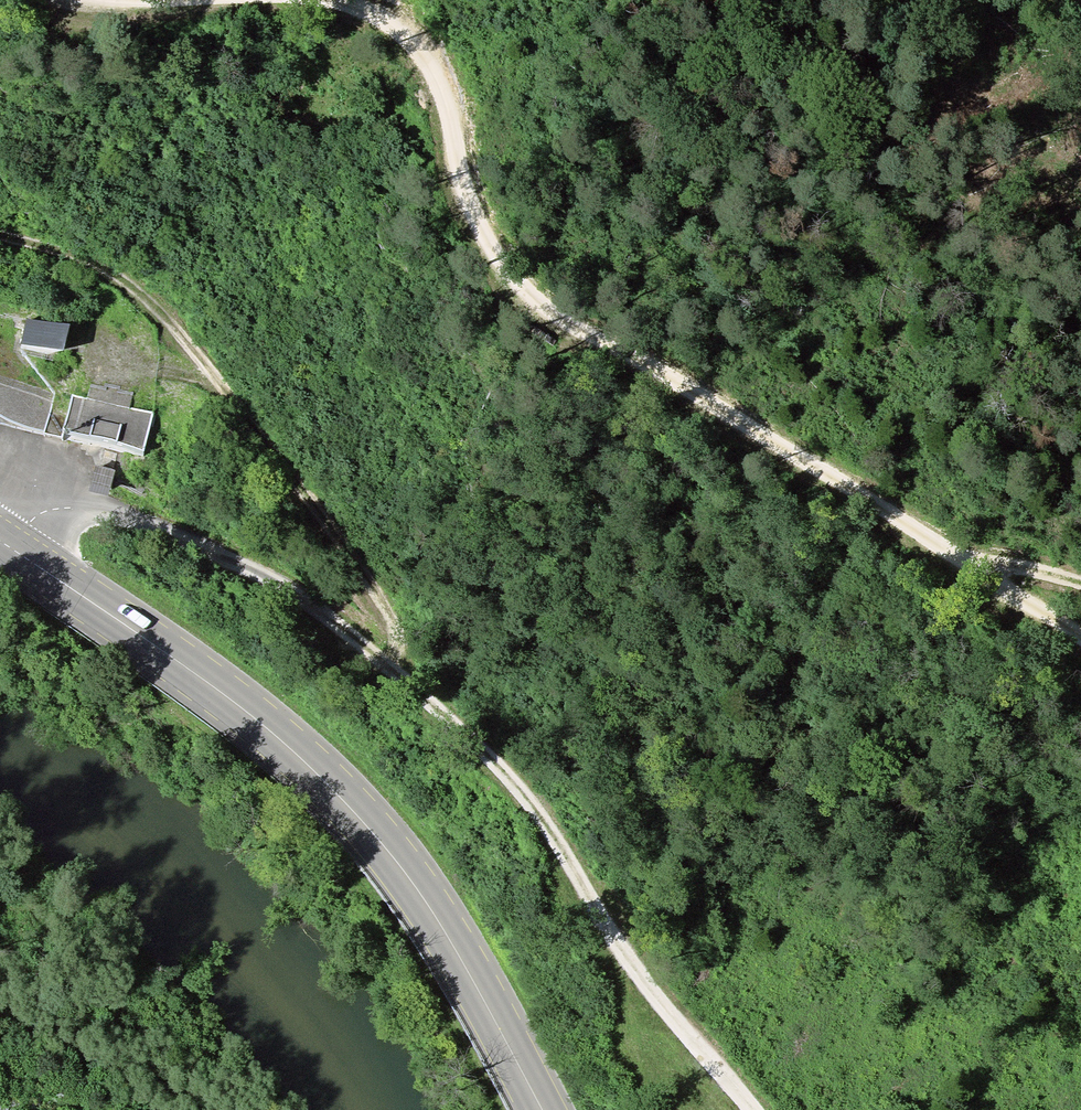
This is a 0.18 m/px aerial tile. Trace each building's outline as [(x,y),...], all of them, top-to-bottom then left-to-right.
[(65,439),(141,455),(151,413),(75,396),(65,439)]
